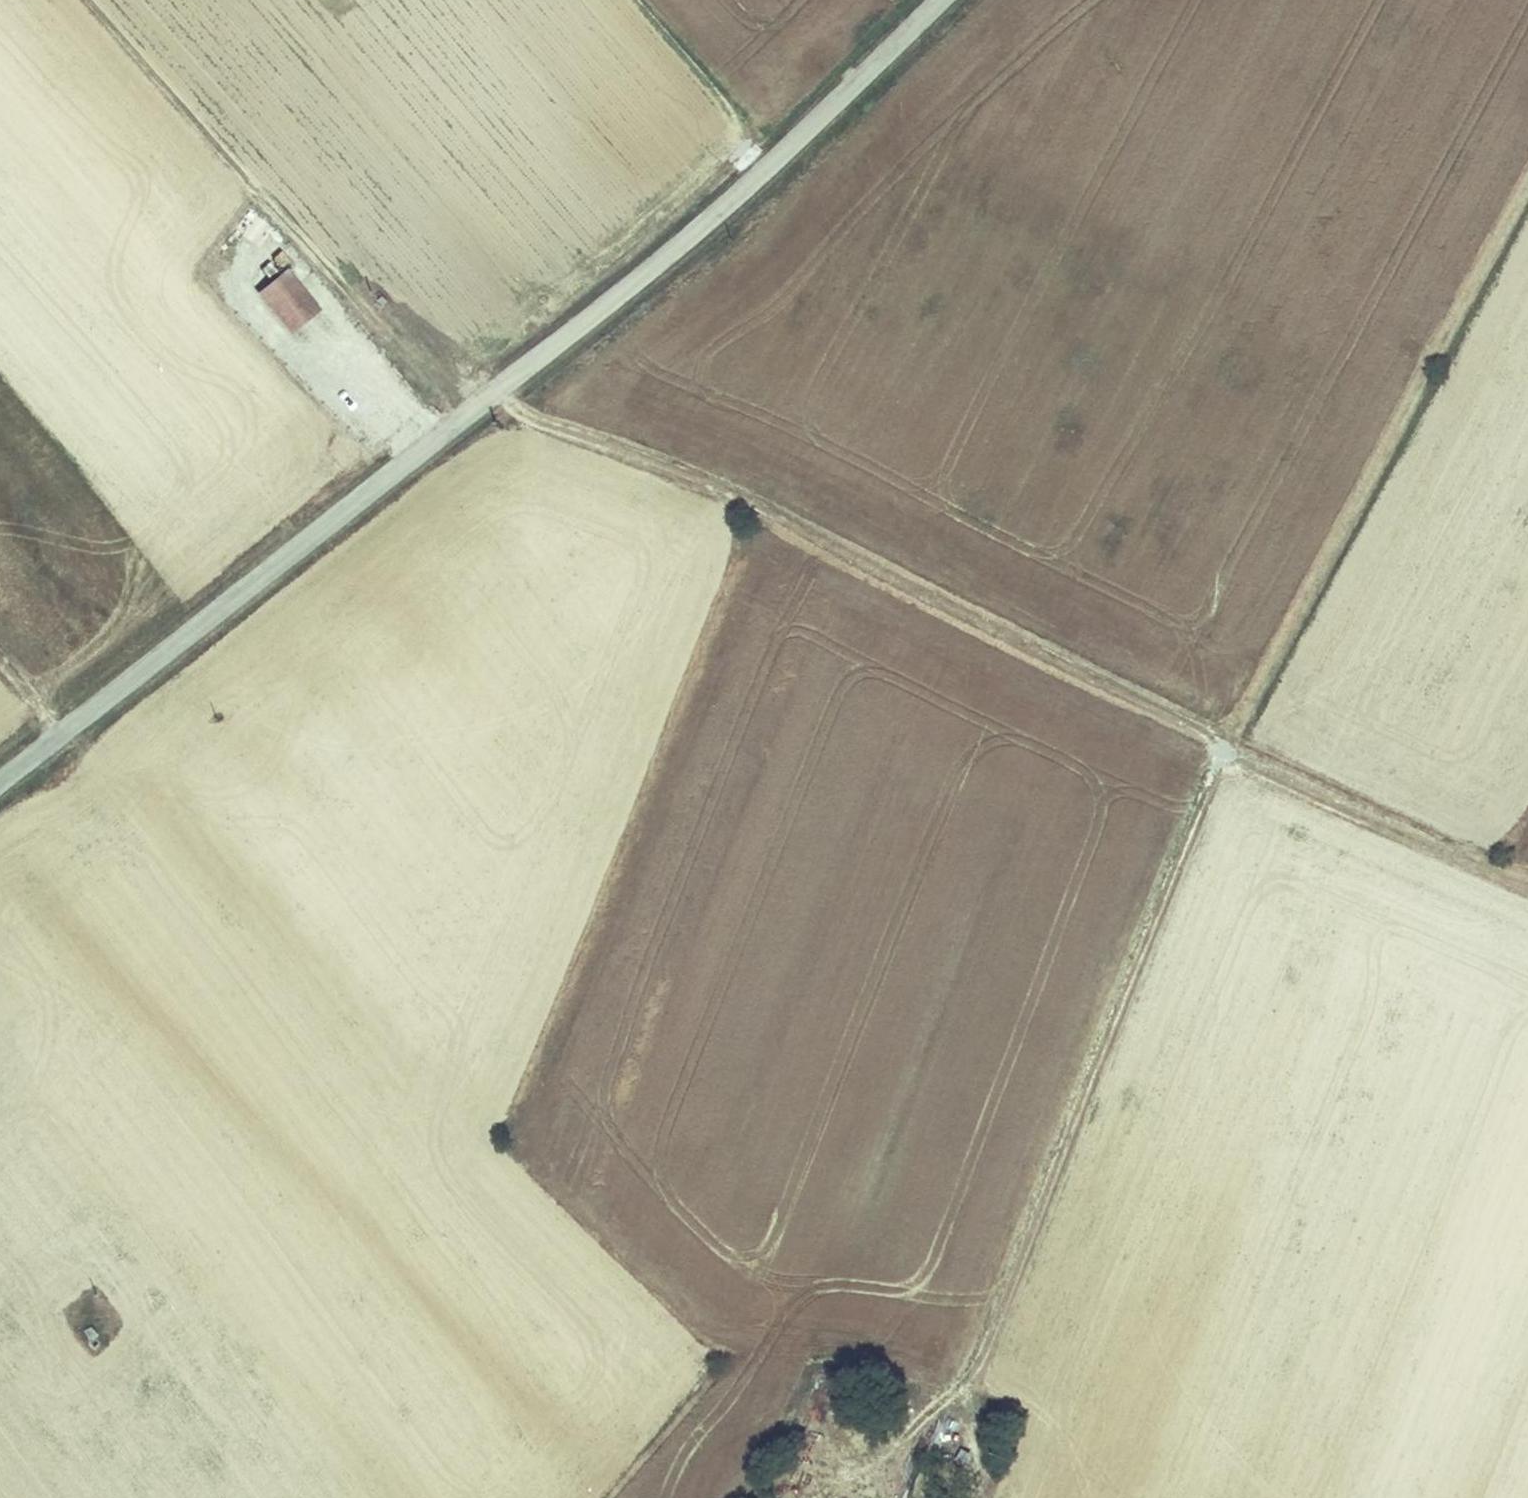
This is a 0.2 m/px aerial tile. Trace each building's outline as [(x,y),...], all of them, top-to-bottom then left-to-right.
[(293,280),(267,301),(297,336),(323,316),(293,280)]
